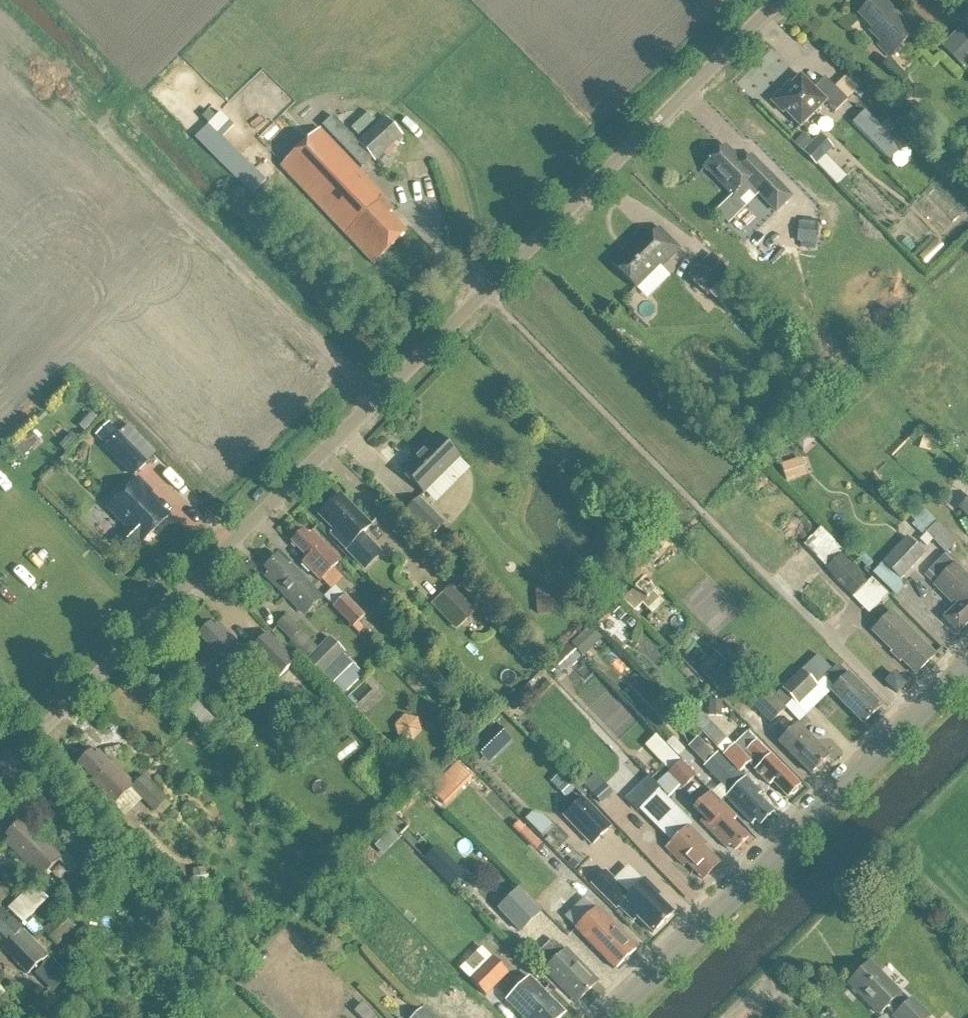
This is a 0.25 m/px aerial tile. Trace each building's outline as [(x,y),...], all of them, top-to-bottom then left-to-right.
[(882,0),(875,0),(860,15),(874,29),(870,33),(881,45),(878,47),(890,59),(915,34),(882,0)] [(965,25),(942,49),(963,70),(967,64),(967,28),(965,25)] [(813,90),(800,77),(791,86),(790,84),(771,103),(783,115),(784,113),(800,129),(825,104),(835,114),(847,102),(825,79),(813,90)] [(870,117),(858,129),(895,166),(907,154),(870,117)] [(374,163),(402,137),(385,119),(357,145),(355,143),(356,142),(333,118),(322,128),(362,170),(372,160),(374,163)] [(266,182),(208,126),(194,140),(252,196),(266,182)] [(382,201),(384,199),(319,131),(281,168),(374,265),(406,235),(388,217),(393,212),(382,201)] [(817,167),(834,150),(820,136),(803,153),(817,167)] [(743,167),(725,149),(705,168),(733,197),(747,183),(776,213),(791,198),(751,158),(743,167)] [(670,261),(680,251),(660,230),(650,241),(641,232),(628,245),(631,248),(613,266),(636,289),(667,258),(670,261)] [(708,298),(731,276),(711,255),(688,278),(708,298)] [(95,438),(105,449),(104,450),(132,479),(149,463),(121,434),(119,436),(108,425),(95,438)] [(22,460),(40,443),(32,435),(14,452),(22,460)] [(424,495),(460,460),(436,436),(400,471),(424,495)] [(786,482),(808,475),(803,456),(780,463),(786,482)] [(963,467),(955,475),(967,488),(967,471),(963,467)] [(138,480),(109,509),(129,529),(129,532),(138,541),(140,541),(143,544),(169,518),(148,497),(151,494),(138,480)] [(365,569),(379,555),(361,537),(369,528),(339,498),(320,516),(335,531),(331,535),(346,551),(365,569)] [(400,520),(446,567),(450,564),(433,547),(436,544),(431,539),(444,526),(419,501),(400,520)] [(959,510),(967,519),(967,502),(959,510)] [(926,534),(946,554),(957,544),(936,524),(926,534)] [(843,554),(821,531),(805,547),(827,570),(839,558),(843,554)] [(320,582),(340,563),(312,533),(308,537),(303,532),(291,544),(307,560),(303,564),(320,582)] [(903,590),(902,582),(925,556),(907,539),(874,575),(897,597),(903,590)] [(303,616),(321,599),(305,582),(291,567),(289,569),(278,557),(265,570),(269,574),(265,578),(303,616)] [(848,602),(865,584),(839,558),(827,570),(822,575),(848,602)] [(942,620),(958,636),(967,626),(967,582),(944,558),(928,574),(936,583),(933,586),(954,607),(942,620)] [(478,600),(459,581),(456,583),(456,582),(442,596),(468,622),(481,609),(475,602),(478,600)] [(623,600),(634,612),(642,604),(648,611),(659,600),(647,587),(641,593),(636,587),(623,600)] [(536,614),(560,613),(558,590),(535,591),(536,614)] [(352,630),(365,618),(346,598),(333,609),(352,630)] [(620,623),(627,617),(620,610),(614,616),(620,623)] [(916,676),(934,657),(887,611),(872,632),(892,652),(890,654),(900,664),(902,662),(916,676)] [(307,658),(318,649),(302,632),(302,631),(287,615),(276,626),(307,658)] [(212,685),(227,670),(245,652),(218,625),(214,629),(210,624),(198,636),(210,649),(192,666),(212,685)] [(590,628),(571,646),(583,659),(602,640),(590,628)] [(277,682),(296,663),(268,635),(249,654),(277,682)] [(331,640),(320,650),(310,661),(345,699),(366,678),(345,658),(347,656),(331,640)] [(547,669),(557,680),(576,661),(578,663),(582,659),(570,647),(547,669)] [(722,650),(699,673),(710,685),(734,662),(722,650)] [(818,657),(783,691),(798,706),(817,688),(817,687),(825,680),(834,689),(830,693),(862,726),(881,709),(848,675),(847,677),(838,667),(833,672),(818,657)] [(896,695),(904,687),(892,675),(884,684),(896,695)] [(769,728),(784,713),(765,694),(750,709),(769,728)] [(708,718),(722,719),(722,703),(708,702),(708,718)] [(417,722),(405,719),(396,728),(399,740),(412,743),(421,734),(417,722)] [(828,759),(797,727),(779,745),(810,776),(828,759)] [(510,742),(497,729),(486,740),(498,753),(510,742)] [(747,735),(738,744),(760,767),(754,772),(769,787),(772,784),(787,799),(799,787),(747,735)] [(750,763),(735,747),(733,749),(724,757),(723,758),(738,774),(750,763)] [(155,813),(166,801),(139,774),(131,782),(112,762),(110,764),(98,752),(94,756),(90,752),(78,765),(93,781),(90,783),(114,808),(131,790),(155,813)] [(704,771),(728,795),(725,799),(751,826),(755,823),(759,827),(772,814),(757,799),(761,795),(745,780),(740,773),(736,777),(717,758),(704,771)] [(695,778),(680,763),(668,776),(683,791),(695,778)] [(471,782),(457,769),(430,797),(443,810),(471,782)] [(559,791),(567,784),(560,777),(553,785),(559,791)] [(574,791),(567,784),(559,791),(567,798),(574,791)] [(600,804),(611,793),(604,786),(593,797),(600,804)] [(688,828),(691,825),(658,792),(648,803),(680,834),(665,850),(683,868),(686,865),(702,881),(719,865),(703,849),(706,846),(688,828)] [(730,847),(734,851),(747,839),(732,823),(736,820),(710,794),(693,811),(703,821),(700,824),(726,851),(730,847)] [(592,848),(612,828),(582,799),(563,818),(592,848)] [(551,829),(541,819),(531,817),(526,822),(542,838),(551,829)] [(65,857),(62,860),(27,824),(23,828),(19,824),(5,837),(9,841),(6,845),(41,880),(56,865),(69,878),(78,869),(65,857)] [(524,825),(519,832),(536,847),(542,841),(524,825)] [(435,845),(422,858),(436,872),(449,859),(435,845)] [(652,934),(672,915),(656,899),(658,897),(644,882),(629,898),(605,874),(593,886),(613,906),(615,904),(633,922),(636,918),(652,934)] [(210,892),(207,877),(193,879),(195,894),(210,892)] [(48,900),(33,885),(8,910),(37,940),(44,932),(30,918),(48,900)] [(518,891),(498,910),(520,932),(539,914),(518,891)] [(596,910),(575,930),(615,971),(635,951),(596,910)] [(42,962),(18,937),(23,932),(3,912),(0,915),(0,938),(7,946),(3,950),(28,976),(42,962)] [(58,946),(74,929),(61,916),(44,933),(58,946)] [(598,983),(566,951),(564,953),(553,943),(541,955),(551,965),(544,972),(576,1005),(598,983)] [(469,983),(484,998),(507,975),(492,959),(469,983)] [(911,1000),(907,1004),(899,996),(900,996),(869,965),(848,986),(879,1017),(885,1010),(893,1017),(928,1017),(911,1000)] [(521,1017),(562,1017),(565,1015),(529,979),(505,1002),(521,1017)] [(358,1017),(375,1017),(362,1005),(354,1014),(358,1017)] [(422,1010),(414,1017),(435,1017),(425,1007),(422,1010)]
